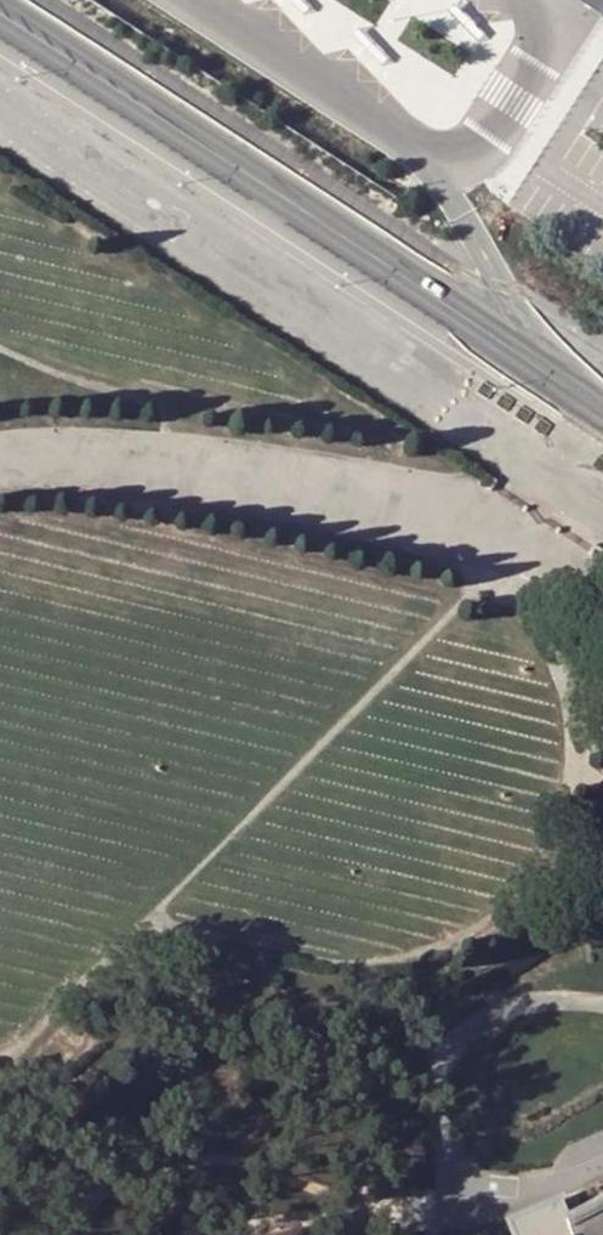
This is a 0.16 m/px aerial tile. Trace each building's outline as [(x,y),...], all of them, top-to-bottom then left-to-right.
[(310,16),(316,10),(307,0),(295,0),(310,16)] [(602,19),(602,18),(602,0),(572,0),(602,19)] [(461,6),(455,11),(484,43),(490,37),(461,6)] [(365,29),(358,35),(387,66),(394,60),(365,29)] [(594,811),(602,816),(602,795),(594,811)] [(564,1215),(569,1227),(578,1223),(599,1214),(602,1212),(602,1199),(601,1200),(592,1205),(588,1206),(564,1215)] [(599,1214),(578,1223),(569,1227),(564,1215),(559,1201),(535,1211),(511,1221),(516,1234),(602,1234),(602,1212),(599,1214)]
